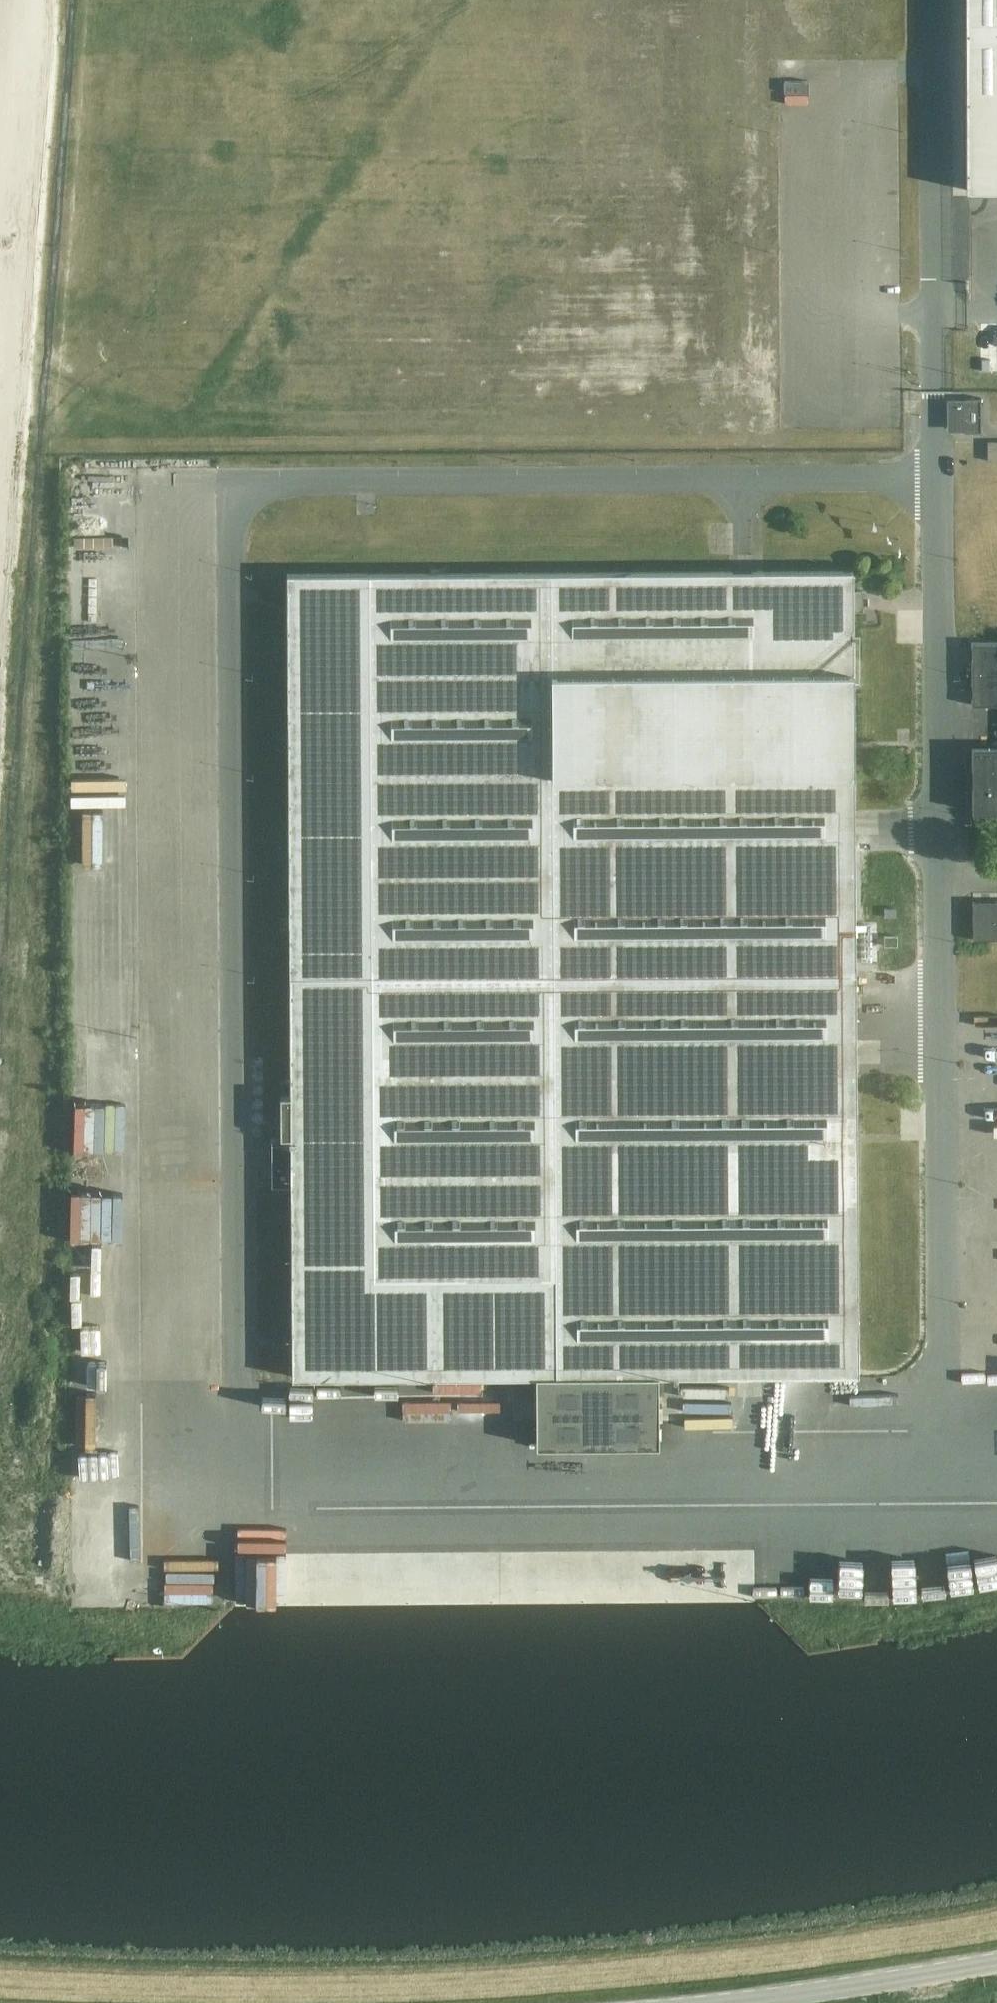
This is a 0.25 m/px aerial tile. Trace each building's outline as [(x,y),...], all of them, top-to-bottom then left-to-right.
[(966,159),(996,159),(996,0),(966,0),(966,159)] [(981,399),(948,399),(948,431),(981,431),(981,399)] [(988,461),(996,461),(996,441),(988,441),(988,461)] [(857,1373),(852,568),(288,571),(291,1094),(280,1094),(281,1137),(272,1137),(273,1185),(290,1185),(293,1378),(536,1374),(537,1445),(660,1446),(659,1374),(857,1373)] [(971,639),(971,703),(996,703),(996,639),(971,639)] [(972,746),(972,811),(996,811),(996,746),(972,746)] [(996,939),(996,902),(972,902),(972,938),(996,939)]
